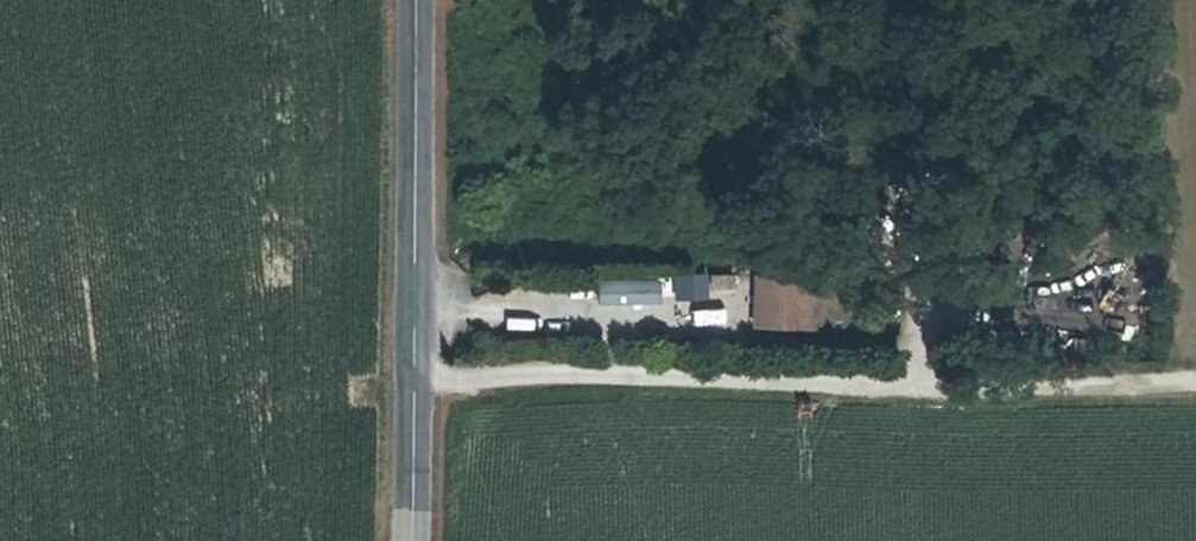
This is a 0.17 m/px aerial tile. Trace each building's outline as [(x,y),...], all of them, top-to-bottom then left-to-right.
[(670,274),(671,299),(707,298),(706,272),(670,274)] [(709,272),(709,284),(730,284),(731,273),(709,272)] [(753,273),(753,321),(772,322),(771,273),(753,273)] [(771,273),(772,322),(811,321),(811,315),(811,292),(829,292),(829,273),(771,273)] [(659,301),(657,275),(595,279),(597,304),(659,301)]
